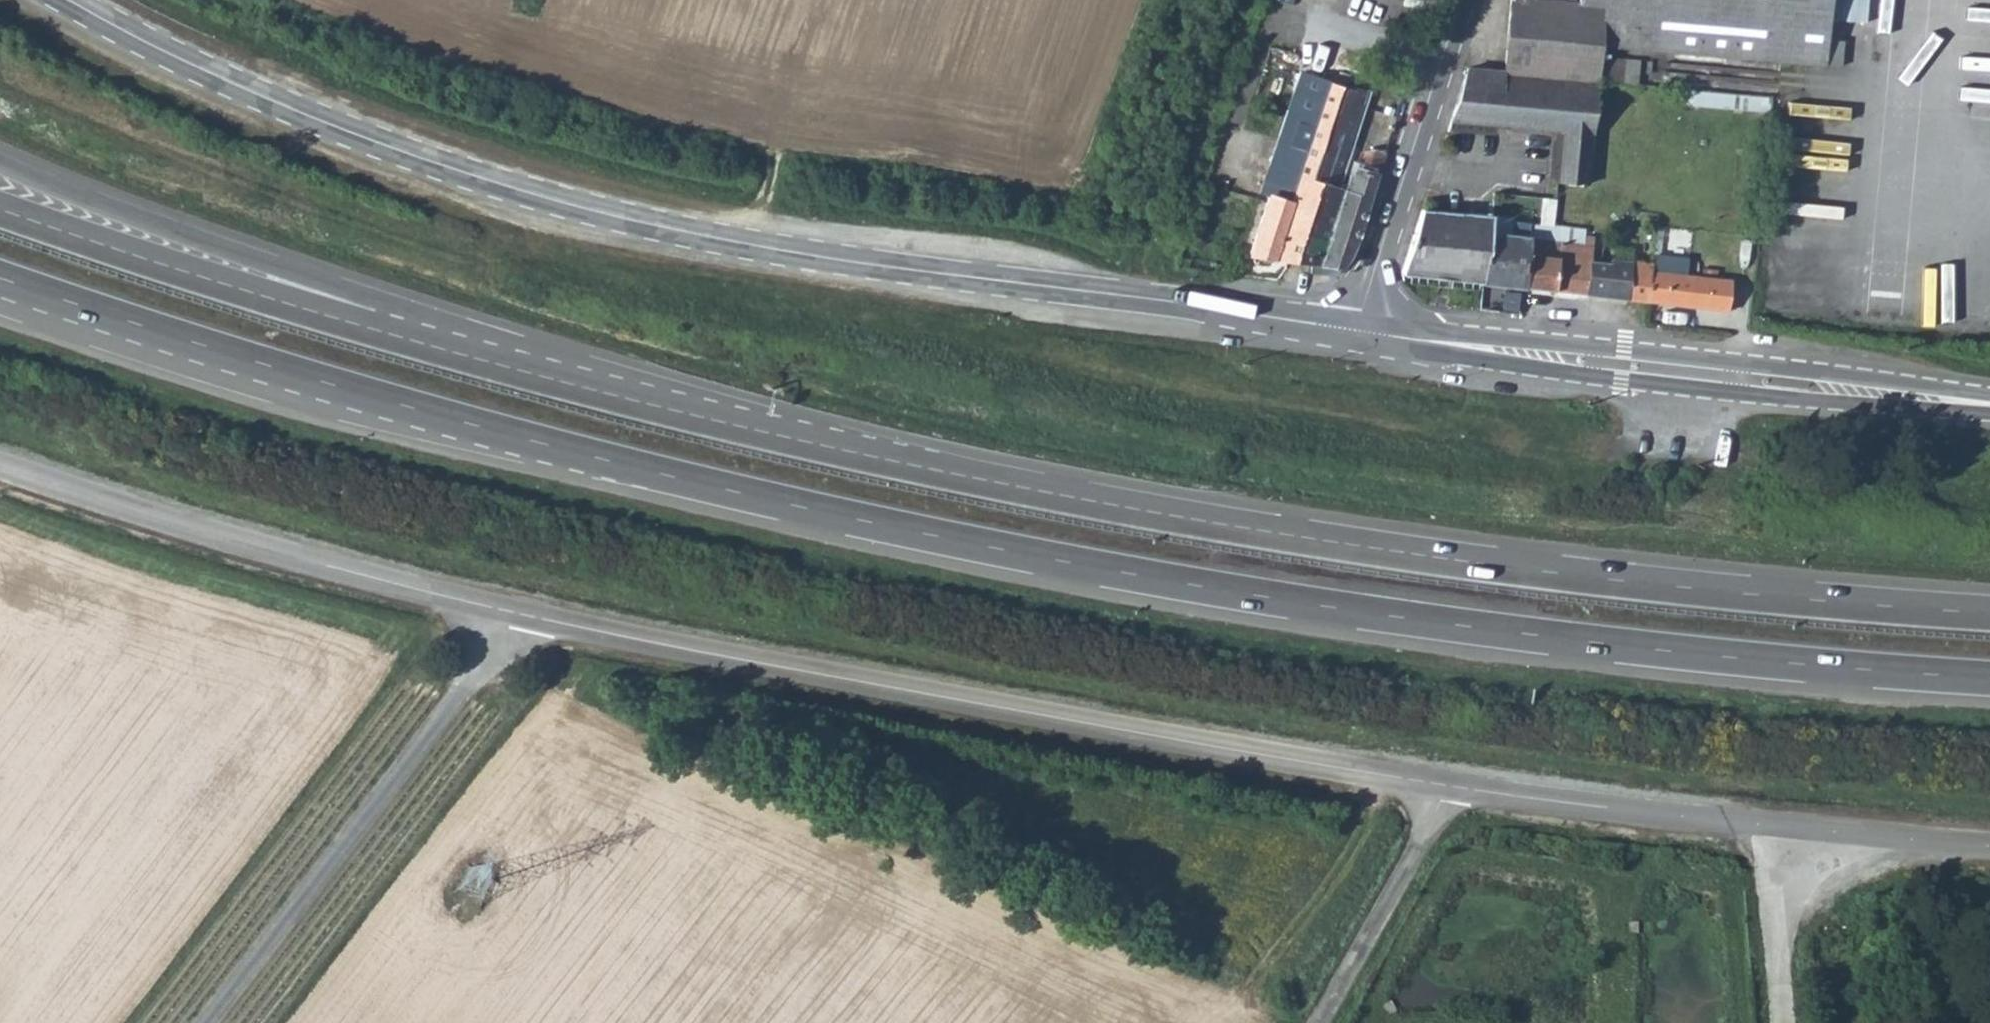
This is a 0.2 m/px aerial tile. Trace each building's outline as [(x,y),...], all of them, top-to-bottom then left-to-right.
[(1451,121),(1561,133),(1557,181),(1588,183),(1596,80),(1621,82),(1623,59),(1599,56),(1600,45),(1841,67),(1843,41),(1828,40),(1831,0),(1578,0),(1578,3),(1539,0),(1511,0),(1503,71),(1467,68),(1451,121)] [(1857,19),(1858,0),(1835,0),(1833,17),(1857,19)] [(1301,160),(1291,188),(1299,191),(1323,202),(1303,260),(1338,266),(1358,228),(1372,187),(1381,162),(1358,155),(1349,180),(1326,173),(1364,55),(1347,50),(1339,56),(1330,82),(1301,160)] [(1293,71),(1269,149),(1301,160),(1330,82),(1293,71)] [(1461,129),(1459,158),(1496,161),(1498,131),(1461,129)] [(1365,136),(1358,155),(1381,162),(1388,140),(1365,136)] [(1269,149),(1260,178),(1267,181),(1291,188),(1301,160),(1269,149)] [(1267,181),(1244,251),(1279,257),(1299,191),(1291,188),(1267,181)] [(1299,191),(1279,257),(1303,260),(1323,202),(1299,191)] [(1421,208),(1404,269),(1408,273),(1524,286),(1529,223),(1530,217),(1519,216),(1519,218),(1421,208)] [(1529,223),(1524,286),(1555,290),(1558,256),(1559,256),(1561,226),(1552,225),(1529,223)] [(1584,228),(1561,226),(1559,256),(1558,256),(1555,290),(1588,294),(1591,262),(1593,237),(1584,235),(1584,228)] [(1652,270),(1649,301),(1729,310),(1732,280),(1686,275),(1688,258),(1656,254),(1654,271),(1652,270)] [(1601,263),(1591,262),(1588,294),(1649,301),(1652,270),(1653,263),(1611,259),(1610,264),(1601,263)]
